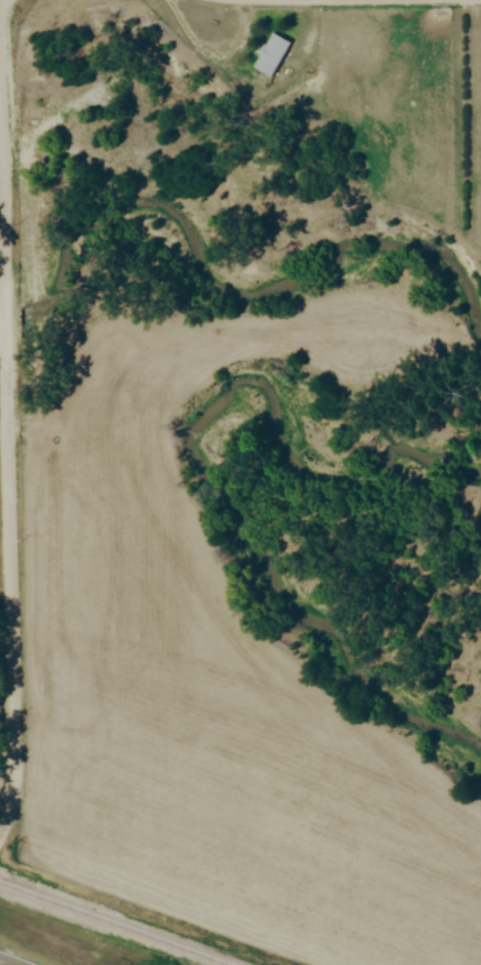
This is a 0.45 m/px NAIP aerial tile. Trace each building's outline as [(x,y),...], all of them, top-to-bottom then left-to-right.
[(293,44),(275,33),(254,68),(273,79),(293,44)]
